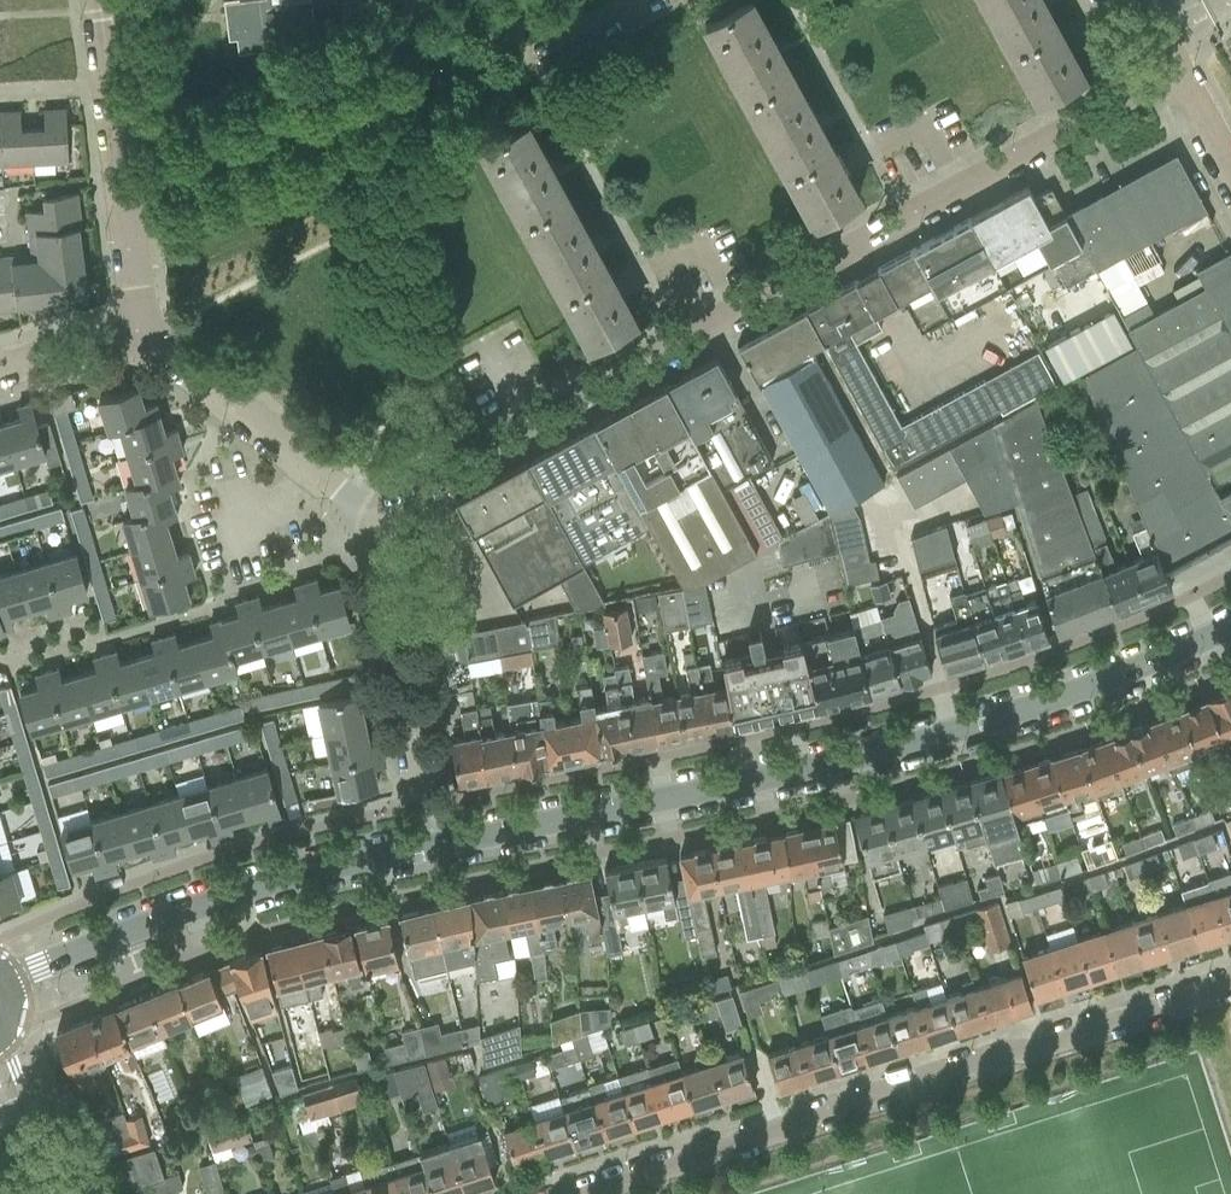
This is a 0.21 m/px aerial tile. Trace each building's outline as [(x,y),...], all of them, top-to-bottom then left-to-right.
[(228,38),(236,37),(238,52),(277,46),(276,39),(299,37),(315,35),(310,0),(224,0),(228,38)] [(749,102),(794,77),(752,0),(746,0),(705,22),(749,102)] [(1016,58),(1061,34),(1043,0),(985,0),(1016,58)] [(1061,34),(1016,58),(1038,98),(1083,73),(1061,34)] [(749,102),(792,181),(837,157),(794,77),(749,102)] [(44,129),(33,129),(34,163),(68,161),(65,109),(43,110),(44,129)] [(0,112),(0,144),(1,164),(34,163),(33,129),(21,130),(20,111),(0,112)] [(481,145),(524,224),(570,200),(527,120),(481,145)] [(1175,153),(1064,214),(1081,244),(1095,269),(1206,209),(1175,153)] [(837,157),(792,181),(814,221),(859,196),(837,157)] [(1065,285),(1095,269),(1064,214),(1048,223),(1033,197),(1028,187),(969,219),(1005,285),(1052,259),(1065,285)] [(1050,188),(1033,197),(1048,223),(1064,214),(1050,188)] [(25,255),(0,258),(0,310),(19,308),(19,305),(58,300),(57,291),(86,288),(78,228),(81,228),(77,193),(44,197),(45,209),(26,211),(31,247),(37,246),(39,259),(26,261),(25,255)] [(524,224),(568,304),(613,279),(570,200),(524,224)] [(949,317),(1005,285),(969,219),(912,250),(949,317)] [(919,333),(949,317),(912,250),(830,296),(855,343),(882,328),(875,314),(896,303),(901,301),(919,333)] [(1133,346),(1082,375),(1145,525),(1165,571),(1230,535),(1230,254),(1229,251),(1195,270),(1204,287),(1152,315),(1127,328),(1136,344),(1133,346)] [(1146,304),(1130,275),(1106,288),(1121,317),(1146,304)] [(613,279),(568,304),(589,344),(635,319),(613,279)] [(919,456),(1000,410),(984,380),(901,425),(855,343),(830,296),(805,309),(823,342),(823,341),(894,470),(919,456)] [(1146,304),(1121,317),(1127,328),(1152,315),(1146,304)] [(823,342),(805,309),(804,310),(805,311),(741,346),(740,344),(738,346),(829,511),(829,513),(852,500),(884,483),(811,348),(823,342)] [(1068,334),(1043,347),(1062,381),(1087,368),(1068,334)] [(717,357),(666,385),(723,489),(749,474),(774,461),(717,357)] [(630,405),(595,424),(596,427),(629,487),(653,531),(683,587),(696,584),(703,580),(756,551),(782,536),(749,474),(723,489),(666,385),(647,396),(645,397),(630,405)] [(99,399),(108,429),(158,414),(155,403),(144,406),(138,387),(99,399)] [(1045,592),(1051,611),(1058,634),(1117,610),(1092,547),(1036,400),(992,423),(1000,452),(1016,502),(1040,577),(1045,592)] [(22,417),(4,422),(16,462),(45,453),(49,465),(60,461),(48,423),(38,426),(31,402),(19,406),(22,417)] [(67,410),(53,414),(60,438),(74,434),(67,410)] [(121,426),(129,454),(179,439),(175,428),(164,432),(158,414),(108,429),(109,429),(121,426)] [(16,462),(4,422),(0,423),(0,466),(16,462)] [(975,432),(961,439),(976,465),(963,473),(964,476),(965,478),(984,513),(1016,502),(1000,452),(992,423),(975,432)] [(596,427),(528,464),(585,568),(653,531),(629,487),(596,427)] [(179,439),(129,454),(135,473),(138,483),(176,472),(171,454),(182,451),(179,439)] [(976,465),(961,439),(948,446),(963,473),(976,465)] [(76,440),(62,444),(69,465),(82,461),(76,440)] [(936,453),(922,461),(939,492),(965,478),(964,476),(963,473),(948,446),(936,453)] [(908,469),(896,475),(913,506),(939,492),(922,461),(908,469)] [(527,462),(456,501),(476,538),(514,607),(535,595),(560,581),(576,610),(604,603),(585,568),(528,464),(527,462)] [(123,519),(123,520),(173,505),(168,487),(180,484),(176,472),(126,487),(135,515),(123,519)] [(85,473),(72,477),(80,502),(93,498),(85,473)] [(48,490),(26,496),(30,510),(52,503),(48,490)] [(26,496),(2,503),(6,516),(30,510),(26,496)] [(829,513),(832,526),(861,520),(860,517),(851,501),(829,513)] [(123,520),(132,549),(171,537),(165,520),(177,516),(173,505),(123,520)] [(83,507),(70,511),(77,534),(90,530),(83,507)] [(61,508),(36,515),(40,527),(65,520),(61,508)] [(829,513),(829,511),(776,540),(782,565),(837,551),(835,540),(832,526),(829,513)] [(1094,511),(1080,516),(1092,547),(1117,610),(1144,599),(1129,560),(1116,565),(1106,541),(1094,511)] [(999,515),(986,519),(991,536),(1005,531),(999,515)] [(27,518),(3,526),(6,537),(30,530),(27,518)] [(993,540),(986,519),(965,527),(972,547),(993,540)] [(861,520),(832,526),(835,540),(863,533),(861,520)] [(945,524),(911,537),(918,568),(955,558),(945,524)] [(1142,554),(1129,560),(1144,599),(1171,588),(1165,571),(1145,525),(1132,531),(1142,554)] [(863,533),(835,540),(838,551),(838,553),(866,547),(863,533)] [(91,535),(78,539),(85,563),(98,559),(91,535)] [(132,549),(140,578),(191,563),(187,552),(176,555),(171,537),(132,549)] [(866,547),(838,553),(841,567),(869,560),(866,547)] [(74,552),(45,561),(60,611),(72,608),(68,596),(86,591),(74,552)] [(98,559),(85,563),(92,586),(105,582),(98,559)] [(869,560),(841,567),(845,584),(878,576),(874,559),(870,560),(869,560)] [(45,561),(16,570),(27,609),(46,604),(49,614),(60,611),(45,561)] [(191,563),(140,578),(149,608),(188,596),(182,578),(194,574),(191,563)] [(0,574),(0,623),(2,629),(14,625),(10,614),(27,609),(16,570),(0,574)] [(1006,582),(1014,606),(1026,645),(1048,638),(1035,599),(1025,602),(1017,578),(1006,582)] [(317,579),(305,582),(320,632),(350,623),(338,585),(320,590),(317,579)] [(709,607),(703,580),(696,584),(683,587),(687,611),(709,607)] [(886,580),(869,585),(874,602),(891,597),(886,580)] [(298,596),(280,602),(291,641),(320,632),(305,582),(294,585),(298,596)] [(996,585),(984,589),(1005,652),(1026,645),(1014,606),(1004,609),(996,585)] [(682,588),(658,593),(665,631),(689,626),(682,588)] [(984,589),(964,595),(973,621),(971,621),(983,659),(1005,652),(985,590),(984,589)] [(957,619),(933,626),(940,647),(947,670),(983,659),(971,621),(973,621),(964,595),(963,591),(949,595),(957,619)] [(109,594),(96,598),(103,622),(116,618),(109,594)] [(655,594),(637,597),(640,613),(658,609),(655,594)] [(258,595),(247,599),(262,650),(291,641),(280,602),(262,607),(258,595)] [(239,614),(221,619),(236,669),(237,669),(234,658),(262,650),(247,599),(236,602),(239,614)] [(604,609),(602,609),(604,626),(606,645),(611,644),(632,642),(627,606),(604,609)] [(914,613),(882,622),(889,645),(890,645),(901,684),(922,677),(922,675),(931,672),(914,613)] [(527,620),(530,649),(554,646),(550,615),(527,620)] [(214,634),(196,639),(207,678),(236,669),(221,619),(210,623),(214,634)] [(527,620),(494,626),(500,655),(530,649),(527,620)] [(880,621),(854,628),(860,654),(862,654),(870,693),(901,684),(890,645),(889,645),(882,622),(882,620),(880,621)] [(494,626),(462,633),(468,662),(500,655),(494,626)] [(604,626),(593,628),(595,647),(606,645),(604,626)] [(802,643),(818,706),(870,693),(862,654),(860,654),(854,628),(801,641),(802,643)] [(802,643),(759,653),(757,648),(763,646),(760,631),(747,634),(751,654),(720,661),(725,684),(734,725),(818,706),(802,643)] [(174,633),(163,637),(178,687),(207,678),(196,639),(178,645),(174,633)] [(462,633),(446,636),(451,665),(468,662),(462,633)] [(155,651),(137,656),(149,696),(178,687),(163,637),(152,640),(155,651)] [(533,664),(530,649),(500,655),(503,670),(533,664)] [(117,651),(105,654),(120,704),(149,696),(137,656),(120,662),(117,651)] [(663,651),(641,655),(645,676),(646,677),(650,696),(651,696),(658,741),(685,735),(677,693),(662,696),(658,674),(667,672),(663,651)] [(97,669),(79,674),(91,713),(120,704),(105,654),(93,658),(97,669)] [(471,676),(503,670),(500,655),(468,662),(471,676)] [(709,663),(698,665),(711,730),(734,725),(725,684),(714,686),(709,663)] [(691,691),(677,693),(685,735),(711,730),(698,665),(686,667),(691,691)] [(628,666),(614,669),(615,675),(617,684),(619,684),(631,681),(628,666)] [(58,668),(47,672),(62,722),(91,713),(79,674),(61,680),(58,668)] [(62,722),(47,672),(35,675),(39,687),(20,692),(32,731),(62,722)] [(339,677),(342,690),(366,684),(364,672),(339,677)] [(608,705),(595,708),(600,753),(627,747),(625,738),(630,737),(628,724),(622,725),(618,705),(624,704),(619,684),(617,684),(615,675),(603,678),(608,705)] [(321,681),(303,684),(306,698),(324,694),(321,681)] [(624,704),(618,705),(622,725),(628,724),(630,737),(625,738),(627,747),(658,741),(651,696),(650,696),(645,697),(635,700),(631,681),(619,684),(624,704)] [(303,684),(279,690),(282,703),(306,698),(303,684)] [(6,713),(18,710),(11,685),(0,689),(0,694),(6,713)] [(581,716),(568,718),(573,759),(580,757),(600,753),(595,708),(594,699),(591,687),(591,686),(577,687),(581,716)] [(1205,698),(1230,754),(1230,688),(1205,698)] [(318,702),(325,732),(364,724),(361,706),(372,703),(369,691),(318,702)] [(270,692),(245,698),(248,711),(273,705),(270,692)] [(551,696),(537,699),(538,705),(539,704),(546,764),(573,759),(568,718),(555,721),(551,696)] [(1176,710),(1193,750),(1208,744),(1215,762),(1230,756),(1230,754),(1205,698),(1176,710)] [(510,716),(512,728),(516,770),(546,764),(539,704),(538,705),(537,699),(508,704),(510,716)] [(240,705),(217,711),(218,713),(221,725),(246,717),(242,706),(242,704),(240,705)] [(508,704),(499,706),(501,717),(510,716),(508,704)] [(488,705),(476,707),(478,717),(477,718),(487,777),(516,770),(512,728),(493,732),(488,705)] [(478,717),(476,707),(459,711),(464,737),(450,740),(458,782),(487,777),(477,718),(478,717)] [(18,710),(6,713),(12,737),(25,733),(18,710)] [(1176,710),(1152,719),(1169,764),(1171,763),(1174,771),(1198,762),(1193,750),(1176,710)] [(217,711),(193,719),(196,732),(221,725),(218,713),(217,711)] [(273,718),(261,722),(267,745),(280,742),(273,718)] [(1152,719),(1127,729),(1143,769),(1157,764),(1159,768),(1169,764),(1152,719)] [(184,721),(159,729),(160,730),(163,742),(188,734),(184,721)] [(325,732),(331,762),(382,751),(380,739),(368,742),(364,724),(325,732)] [(248,725),(224,732),(228,744),(252,737),(248,725)] [(159,729),(135,736),(135,738),(139,749),(163,742),(160,730),(159,729)] [(1127,729),(1103,739),(1120,783),(1131,778),(1129,775),(1143,769),(1127,729)] [(224,732),(199,740),(202,752),(228,744),(224,732)] [(126,739),(101,747),(101,748),(105,760),(130,752),(126,739)] [(1103,739),(1079,748),(1093,788),(1096,797),(1096,798),(1114,791),(1112,786),(1120,783),(1103,739)] [(190,742),(166,750),(169,762),(194,754),(190,742)] [(280,742),(267,745),(274,768),(286,765),(280,742)] [(28,745),(15,749),(22,772),(35,768),(28,745)] [(101,747),(76,754),(80,767),(105,760),(101,748),(101,747)] [(1079,748),(1051,758),(1067,805),(1068,807),(1069,812),(1083,808),(1081,802),(1096,797),(1093,788),(1079,748)] [(166,750),(141,757),(145,769),(169,762),(166,750)] [(382,751),(331,762),(337,792),(377,784),(373,765),(384,763),(382,751)] [(67,757),(42,764),(46,777),(48,777),(71,770),(67,757)] [(1051,758),(1027,766),(1044,815),(1068,807),(1067,805),(1051,758)] [(132,760),(107,767),(111,779),(135,772),(132,760)] [(1027,766),(1001,774),(1018,824),(1044,815),(1027,766)] [(107,767),(82,775),(86,787),(111,779),(107,767)] [(35,768),(22,772),(29,797),(42,793),(35,768)] [(267,769),(238,777),(249,816),(266,811),(269,822),(282,819),(267,769)] [(288,771),(276,775),(278,781),(285,805),(296,801),(297,801),(288,771)] [(970,783),(988,840),(995,865),(1021,857),(1014,833),(1020,831),(1018,824),(1001,774),(970,783)] [(238,777),(208,786),(223,836),(234,833),(230,822),(249,816),(238,777)] [(73,778),(48,785),(52,797),(76,790),(73,778)] [(957,850),(988,840),(970,783),(940,791),(952,835),(957,850)] [(208,786),(179,795),(191,834),(208,829),(211,840),(223,836),(208,786)] [(924,843),(952,835),(940,791),(912,800),(924,843)] [(179,795),(150,803),(165,854),(176,850),(172,839),(191,834),(179,795)] [(43,798),(31,801),(38,825),(51,821),(43,798)] [(895,851),(924,843),(912,800),(883,808),(895,851)] [(150,803),(121,812),(132,851),(150,846),(153,857),(165,854),(150,803)] [(895,851),(883,808),(854,816),(872,879),(901,871),(895,851)] [(1210,810),(1190,818),(1194,829),(1214,821),(1210,810)] [(121,812),(91,821),(106,871),(117,868),(114,856),(132,851),(121,812)] [(1101,818),(1076,826),(1083,848),(1081,849),(1087,868),(1088,868),(1116,859),(1110,839),(1108,840),(1101,818)] [(1190,818),(1172,825),(1176,836),(1194,829),(1190,818)] [(106,871),(91,821),(61,829),(73,868),(91,863),(95,874),(106,871)] [(835,821),(806,828),(819,887),(822,899),(835,896),(832,884),(828,865),(844,862),(840,845),(835,821)] [(806,828),(780,833),(788,873),(789,874),(802,871),(806,890),(809,901),(822,899),(819,887),(806,828)] [(1160,829),(1141,836),(1146,848),(1165,840),(1160,829)] [(54,832),(41,836),(46,854),(48,860),(61,856),(54,832)] [(1210,832),(1192,839),(1192,840),(1197,853),(1198,855),(1216,848),(1211,833),(1210,832)] [(780,833),(740,841),(762,935),(774,933),(763,884),(778,881),(777,876),(788,873),(780,833)] [(1141,836),(1121,844),(1126,856),(1146,848),(1141,836)] [(1192,839),(1177,845),(1182,859),(1197,853),(1192,840),(1192,839)] [(15,868),(7,841),(0,843),(0,872),(15,868)] [(740,841),(710,848),(720,889),(735,885),(746,939),(762,935),(740,841)] [(710,848),(680,854),(687,885),(697,935),(702,956),(715,953),(702,892),(720,889),(710,848)] [(1156,853),(1139,860),(1144,873),(1161,866),(1156,853)] [(1077,855),(1058,861),(1063,876),(1082,870),(1077,855)] [(666,857),(635,864),(644,907),(662,903),(665,920),(677,917),(682,939),(697,935),(687,885),(673,888),(666,857)] [(1139,860),(1124,866),(1129,879),(1144,873),(1139,860)] [(1058,861),(1037,868),(1041,883),(1063,876),(1058,861)] [(611,901),(596,904),(603,938),(607,955),(622,952),(617,929),(648,923),(644,907),(635,864),(604,870),(611,901)] [(66,869),(54,873),(58,888),(70,885),(66,869)] [(19,900),(10,871),(0,874),(0,906),(19,900)] [(1208,879),(1208,881),(1225,935),(1230,934),(1230,872),(1208,879)] [(590,873),(558,879),(568,917),(583,914),(589,941),(603,938),(596,904),(590,873)] [(987,885),(977,888),(980,898),(1003,891),(998,873),(985,877),(987,885)] [(1104,873),(1087,878),(1091,891),(1108,886),(1104,873)] [(966,878),(938,886),(938,887),(941,898),(944,909),(972,901),(966,878)] [(1087,878),(1071,883),(1075,897),(1091,891),(1087,878)] [(558,879),(529,886),(543,950),(557,947),(551,921),(568,917),(558,879)] [(1208,881),(1181,890),(1185,903),(1185,905),(1198,944),(1225,935),(1208,881)] [(529,886),(500,892),(508,930),(513,957),(529,953),(534,980),(546,977),(543,950),(529,886)] [(1048,890),(1032,895),(1036,907),(1052,902),(1048,890)] [(473,963),(475,979),(498,974),(495,960),(509,957),(504,931),(508,930),(500,892),(467,899),(473,963)] [(1032,895),(1018,899),(1022,911),(1036,907),(1032,895)] [(941,898),(916,905),(919,916),(944,909),(941,898)] [(467,899),(430,908),(445,969),(473,963),(467,899)] [(952,917),(959,937),(980,930),(988,952),(1012,944),(998,902),(952,917)] [(1185,903),(1157,911),(1170,953),(1198,944),(1185,903)] [(907,907),(882,914),(887,932),(912,925),(907,907)] [(430,908),(399,915),(405,939),(409,954),(415,977),(445,969),(430,908)] [(1157,911),(1130,920),(1143,962),(1170,953),(1157,911)] [(868,915),(828,928),(833,955),(873,942),(868,915)] [(931,947),(959,937),(952,917),(925,927),(931,947)] [(355,926),(360,950),(365,966),(369,966),(369,968),(398,961),(388,918),(355,926)] [(825,920),(811,922),(814,939),(828,936),(825,920)] [(1130,920),(1103,929),(1116,970),(1143,962),(1130,920)] [(350,927),(322,935),(332,975),(345,971),(350,989),(364,985),(360,968),(350,927)] [(1103,929),(1076,937),(1089,979),(1116,970),(1103,929)] [(322,935),(295,941),(309,998),(323,995),(319,978),(332,975),(322,935)] [(909,937),(895,942),(899,956),(914,952),(909,937)] [(1076,937),(1049,946),(1062,988),(1089,979),(1076,937)] [(309,998),(295,941),(267,949),(273,972),(277,989),(291,986),(295,1002),(309,998)] [(895,942),(865,952),(870,966),(899,956),(895,942)] [(1062,988),(1049,946),(1021,955),(1035,996),(1062,988)] [(262,950),(229,961),(249,1015),(276,1006),(262,950)] [(865,952),(837,961),(838,965),(841,976),(870,966),(865,952)] [(208,970),(177,982),(191,1017),(222,1004),(219,996),(239,988),(228,961),(221,964),(223,967),(209,973),(208,970)] [(837,961),(822,966),(827,980),(841,976),(838,965),(837,961)] [(1021,971),(976,986),(988,1022),(1032,1007),(1021,971)] [(793,974),(777,980),(782,995),(798,990),(793,974)] [(708,981),(711,993),(731,987),(728,975),(708,981)] [(964,990),(946,995),(958,1031),(988,1022),(976,986),(973,979),(962,983),(964,990)] [(777,980),(753,987),(758,1003),(760,1002),(782,995),(777,980)] [(177,982),(145,995),(163,1037),(176,1031),(174,1026),(192,1019),(191,1017),(177,982)] [(925,987),(912,992),(916,1005),(929,1041),(958,1031),(946,995),(930,1001),(925,987)] [(145,995),(115,1008),(136,1058),(166,1045),(163,1037),(145,995)] [(732,996),(715,1001),(725,1030),(741,1025),(732,996)] [(850,1004),(821,1014),(828,1034),(840,1070),(869,1060),(857,1024),(850,1004)] [(916,1005),(887,1015),(899,1051),(929,1041),(916,1005)] [(694,1007),(678,1012),(683,1027),(699,1022),(698,1020),(694,1007)] [(115,1008),(86,1020),(103,1059),(116,1053),(123,1069),(137,1063),(135,1058),(136,1058),(115,1008)] [(602,1008),(579,1010),(581,1033),(585,1032),(602,1026),(604,1025),(603,1008),(602,1008)] [(293,1015),(285,1017),(290,1039),(295,1055),(323,1047),(319,1031),(314,1010),(293,1015)] [(579,1010),(550,1020),(552,1042),(570,1037),(581,1033),(579,1010)] [(887,1015),(857,1024),(869,1060),(899,1051),(887,1015)] [(103,1059),(86,1020),(56,1032),(79,1087),(93,1081),(89,1065),(103,1059)] [(649,1020),(634,1025),(639,1041),(654,1036),(649,1020)] [(437,1022),(420,1027),(427,1054),(465,1045),(460,1028),(441,1033),(440,1033),(437,1022)] [(478,1023),(460,1028),(465,1045),(480,1041),(479,1036),(478,1023)] [(518,1023),(479,1036),(480,1041),(482,1065),(520,1053),(518,1023)] [(344,1025),(319,1031),(323,1047),(336,1044),(348,1041),(344,1025)] [(634,1025),(619,1030),(624,1046),(639,1041),(634,1025)] [(427,1054),(420,1026),(400,1031),(403,1041),(385,1046),(389,1063),(427,1054)] [(581,1033),(570,1037),(573,1045),(575,1044),(580,1059),(592,1055),(593,1055),(585,1032),(581,1033)] [(828,1034),(798,1043),(810,1080),(840,1070),(828,1034)] [(810,1080),(798,1043),(768,1053),(779,1089),(810,1080)] [(573,1045),(560,1049),(565,1064),(580,1059),(575,1044),(573,1045)] [(722,1047),(708,1052),(711,1061),(723,1098),(737,1093),(739,1100),(756,1094),(748,1071),(742,1051),(725,1056),(722,1047)] [(354,1055),(358,1068),(371,1064),(368,1051),(354,1055)] [(696,1066),(681,1071),(693,1107),(694,1107),(696,1113),(712,1108),(710,1102),(723,1098),(711,1061),(708,1052),(693,1057),(696,1066)] [(445,1057),(426,1062),(434,1091),(452,1086),(445,1057)] [(530,1057),(515,1062),(520,1077),(535,1073),(530,1057)] [(647,1068),(651,1080),(663,1117),(693,1107),(681,1071),(677,1058),(647,1068)] [(424,1062),(393,1070),(400,1092),(401,1096),(417,1092),(423,1110),(437,1106),(424,1062)] [(238,1091),(225,1096),(230,1109),(270,1094),(260,1066),(246,1071),(233,1076),(238,1091)] [(291,1066),(271,1071),(280,1094),(297,1088),(291,1066)] [(503,1066),(477,1074),(487,1105),(512,1097),(510,1089),(508,1081),(503,1066)] [(393,1070),(368,1077),(376,1100),(400,1092),(393,1070)] [(333,1086),(340,1110),(360,1104),(353,1080),(333,1086)] [(603,1080),(588,1085),(593,1099),(604,1136),(634,1127),(622,1091),(607,1095),(603,1080)] [(651,1080),(622,1090),(622,1091),(634,1127),(663,1117),(651,1080)] [(340,1110),(333,1086),(303,1095),(311,1119),(340,1110)] [(589,1088),(559,1098),(563,1109),(575,1146),(604,1136),(593,1099),(589,1088)] [(206,1100),(191,1106),(198,1121),(212,1115),(206,1100)] [(198,1121),(191,1106),(174,1114),(181,1129),(198,1121)] [(374,1109),(360,1114),(365,1129),(379,1125),(374,1109)] [(563,1109),(533,1119),(545,1155),(575,1146),(563,1109)] [(94,1130),(97,1143),(146,1129),(142,1114),(125,1119),(123,1113),(91,1123),(94,1130)] [(250,1139),(241,1115),(204,1128),(213,1152),(250,1139)] [(545,1155),(533,1119),(504,1128),(515,1165),(545,1155)] [(158,1128),(151,1131),(156,1147),(163,1145),(158,1128)] [(97,1143),(101,1157),(106,1155),(116,1153),(150,1143),(146,1129),(97,1143)] [(318,1144),(314,1130),(297,1136),(302,1150),(318,1144)] [(480,1134),(451,1144),(465,1191),(496,1181),(480,1134)] [(253,1144),(245,1146),(249,1156),(256,1153),(253,1144)] [(419,1154),(433,1193),(457,1193),(465,1191),(451,1144),(419,1154)] [(256,1153),(260,1164),(272,1160),(267,1145),(255,1149),(256,1153)] [(108,1161),(117,1192),(151,1182),(163,1179),(163,1178),(154,1148),(108,1161)] [(394,1174),(400,1193),(433,1193),(419,1154),(390,1163),(394,1174)] [(198,1167),(207,1193),(210,1193),(224,1190),(215,1162),(198,1167)] [(360,1172),(364,1184),(367,1193),(400,1193),(394,1174),(390,1163),(390,1162),(360,1172)] [(178,1173),(163,1178),(163,1179),(168,1192),(183,1187),(178,1173)] [(334,1193),(335,1193),(367,1193),(364,1184),(349,1189),(344,1174),(330,1179),(334,1193)] [(151,1182),(155,1193),(163,1193),(168,1192),(163,1179),(151,1182)]
